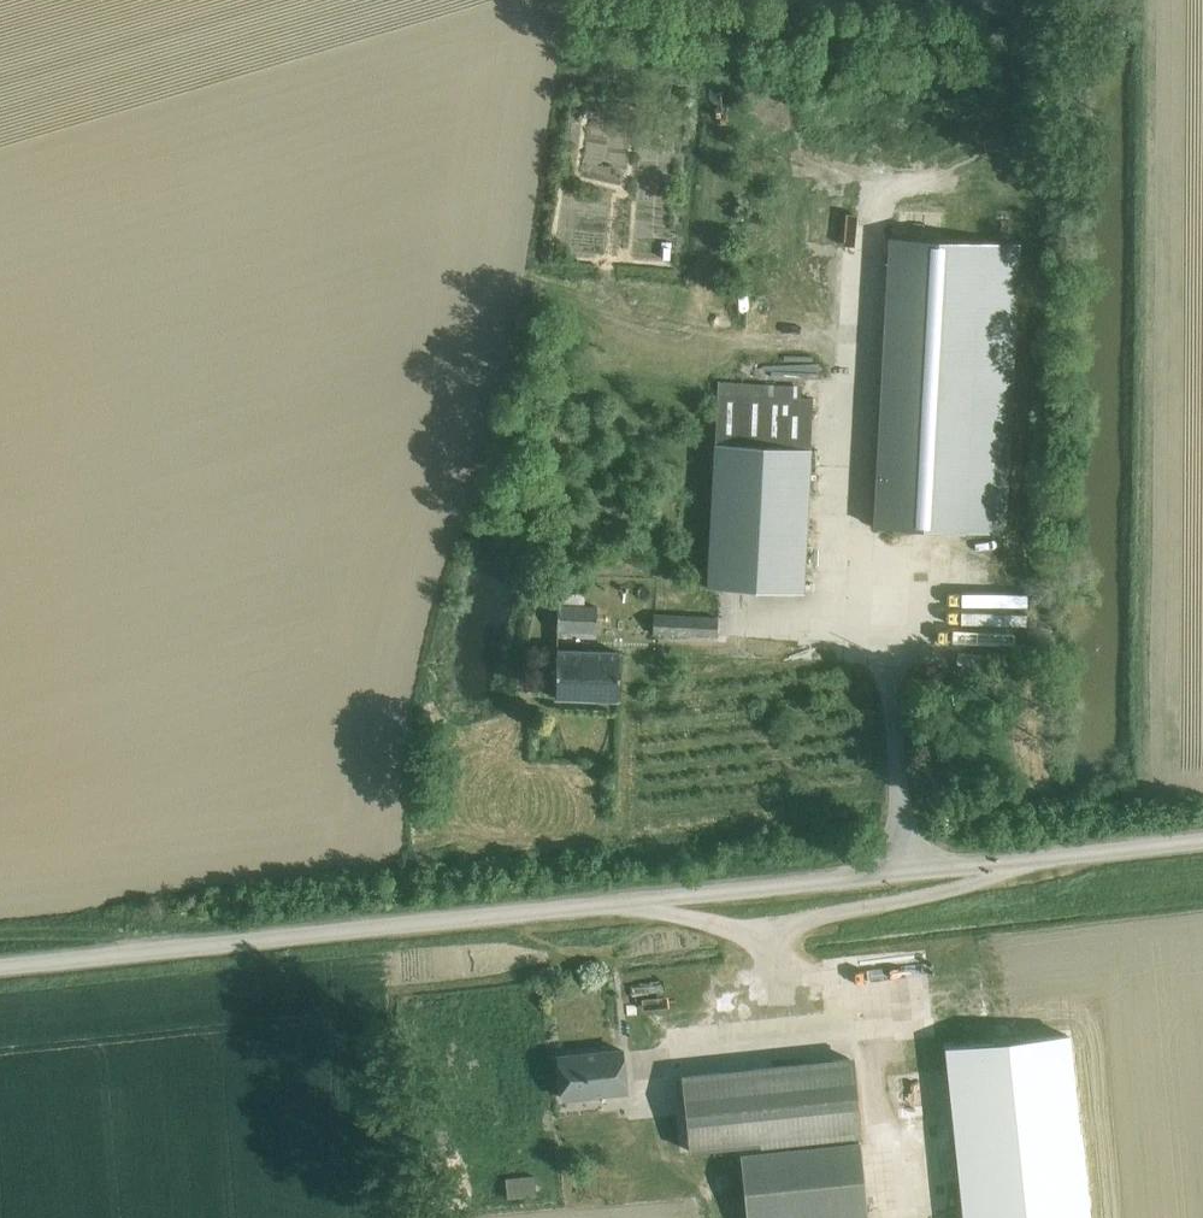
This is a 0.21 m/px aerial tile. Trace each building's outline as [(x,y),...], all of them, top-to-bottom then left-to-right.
[(890,238),(882,383),(875,527),(1004,534),(1019,244),(890,238)] [(802,388),(803,380),(723,376),(720,436),(786,439),(786,436),(816,437),(818,388),(802,388)] [(707,588),(803,593),(810,448),(714,443),(707,588)] [(558,630),(595,632),(596,607),(581,606),(581,598),(572,598),(571,606),(559,605),(558,630)] [(654,634),(715,637),(716,619),(655,616),(654,634)] [(555,699),(618,700),(619,653),(556,652),(555,699)] [(949,1049),(966,1217),(1087,1217),(1067,1036),(949,1049)] [(558,1057),(563,1099),(626,1092),(622,1050),(558,1057)] [(678,1076),(686,1152),(859,1134),(851,1057),(678,1076)] [(860,1144),(741,1156),(748,1217),(868,1217),(860,1144)] [(505,1178),(506,1198),(534,1196),(533,1176),(505,1178)]
